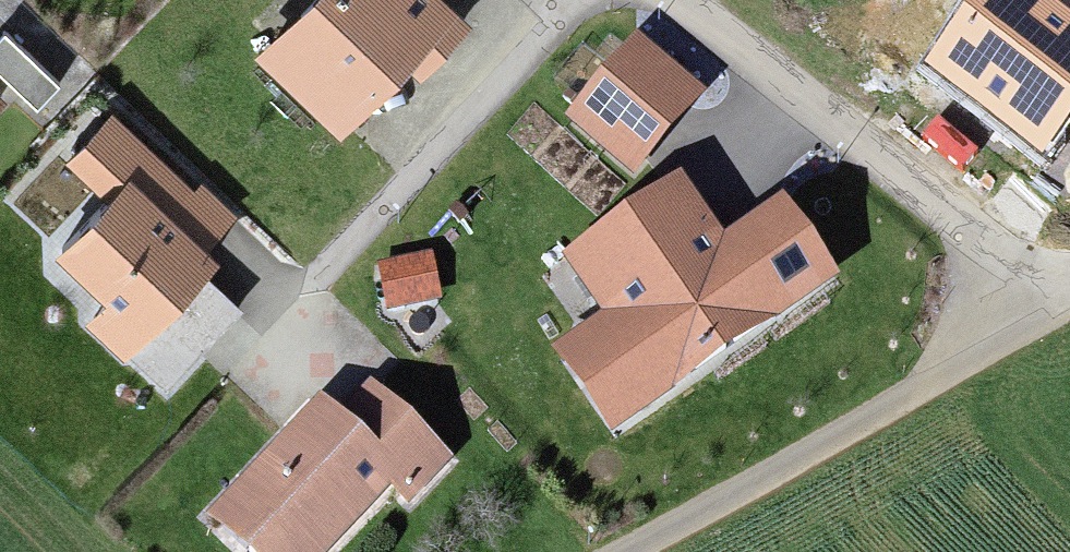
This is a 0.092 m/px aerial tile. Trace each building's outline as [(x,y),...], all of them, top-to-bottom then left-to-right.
[(435,0),(320,0),(261,62),(346,144),(412,76),(419,82),(468,31),(435,0)] [(932,58),(1045,145),(1069,113),(1069,0),(977,0),(932,58)] [(703,88),(636,31),(566,112),(633,170),(703,88)] [(0,94),(0,110),(8,101),(0,94)] [(232,229),(115,119),(72,165),(114,204),(63,258),(112,303),(91,325),(132,363),(223,266),(209,253),(232,229)] [(838,270),(782,190),(722,233),(679,172),(566,252),(607,309),(558,344),(615,426),(838,270)] [(432,252),(377,263),(387,308),(441,296),(432,252)] [(373,387),(340,420),(396,478),(408,490),(441,457),(373,387)] [(209,515),(245,551),(320,551),(396,478),(340,420),(324,404),(209,515)]
